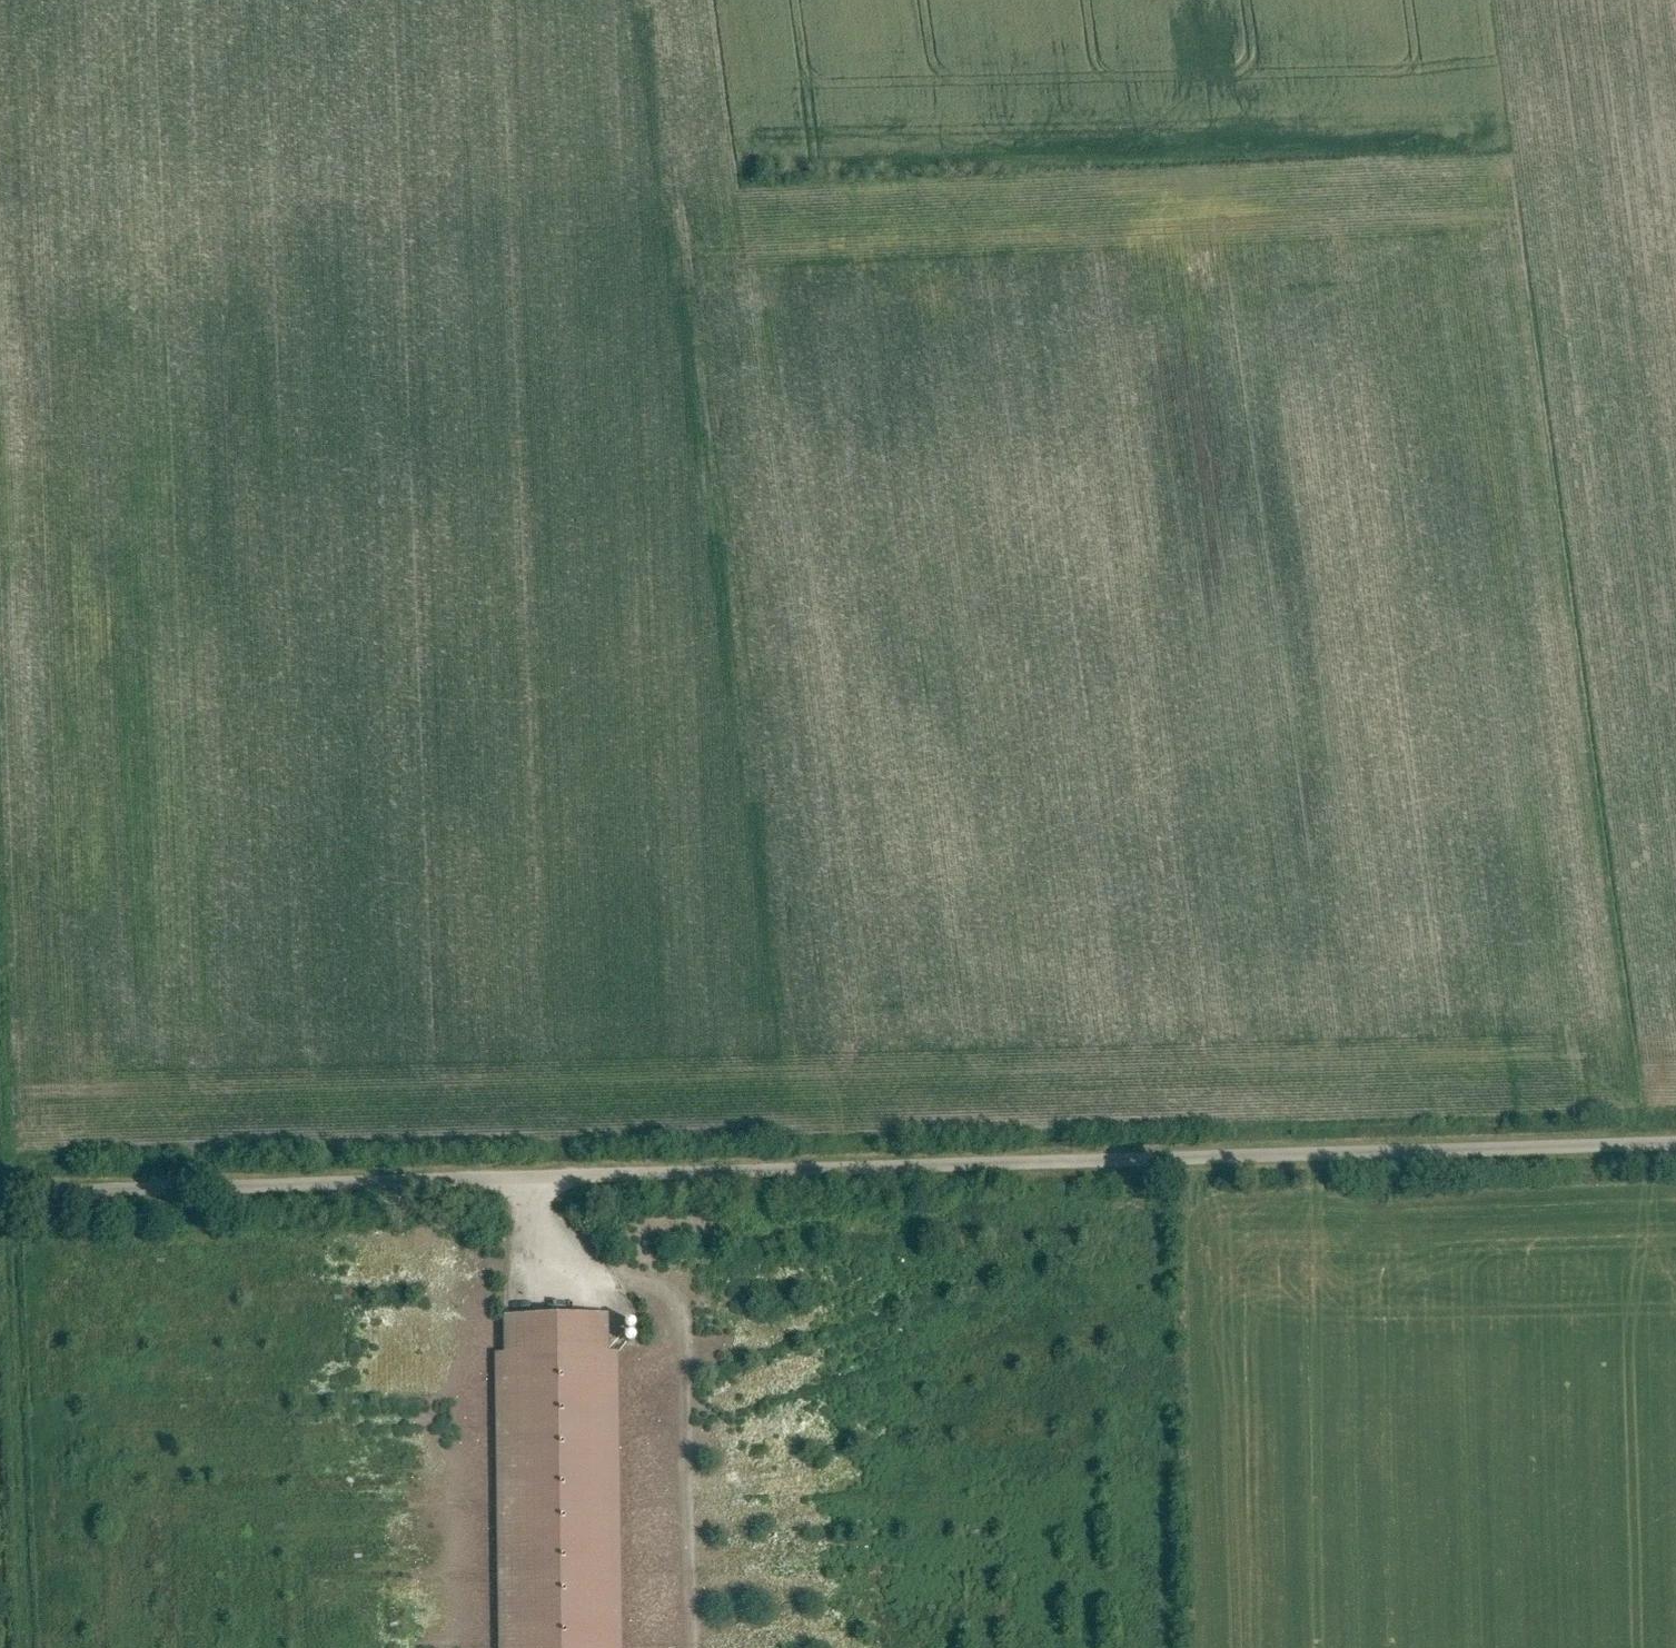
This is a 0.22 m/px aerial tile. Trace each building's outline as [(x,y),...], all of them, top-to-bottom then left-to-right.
[(504,1320),(505,1356),(496,1357),(500,1647),(624,1647),(619,1356),(609,1356),(608,1318),(504,1320)]
